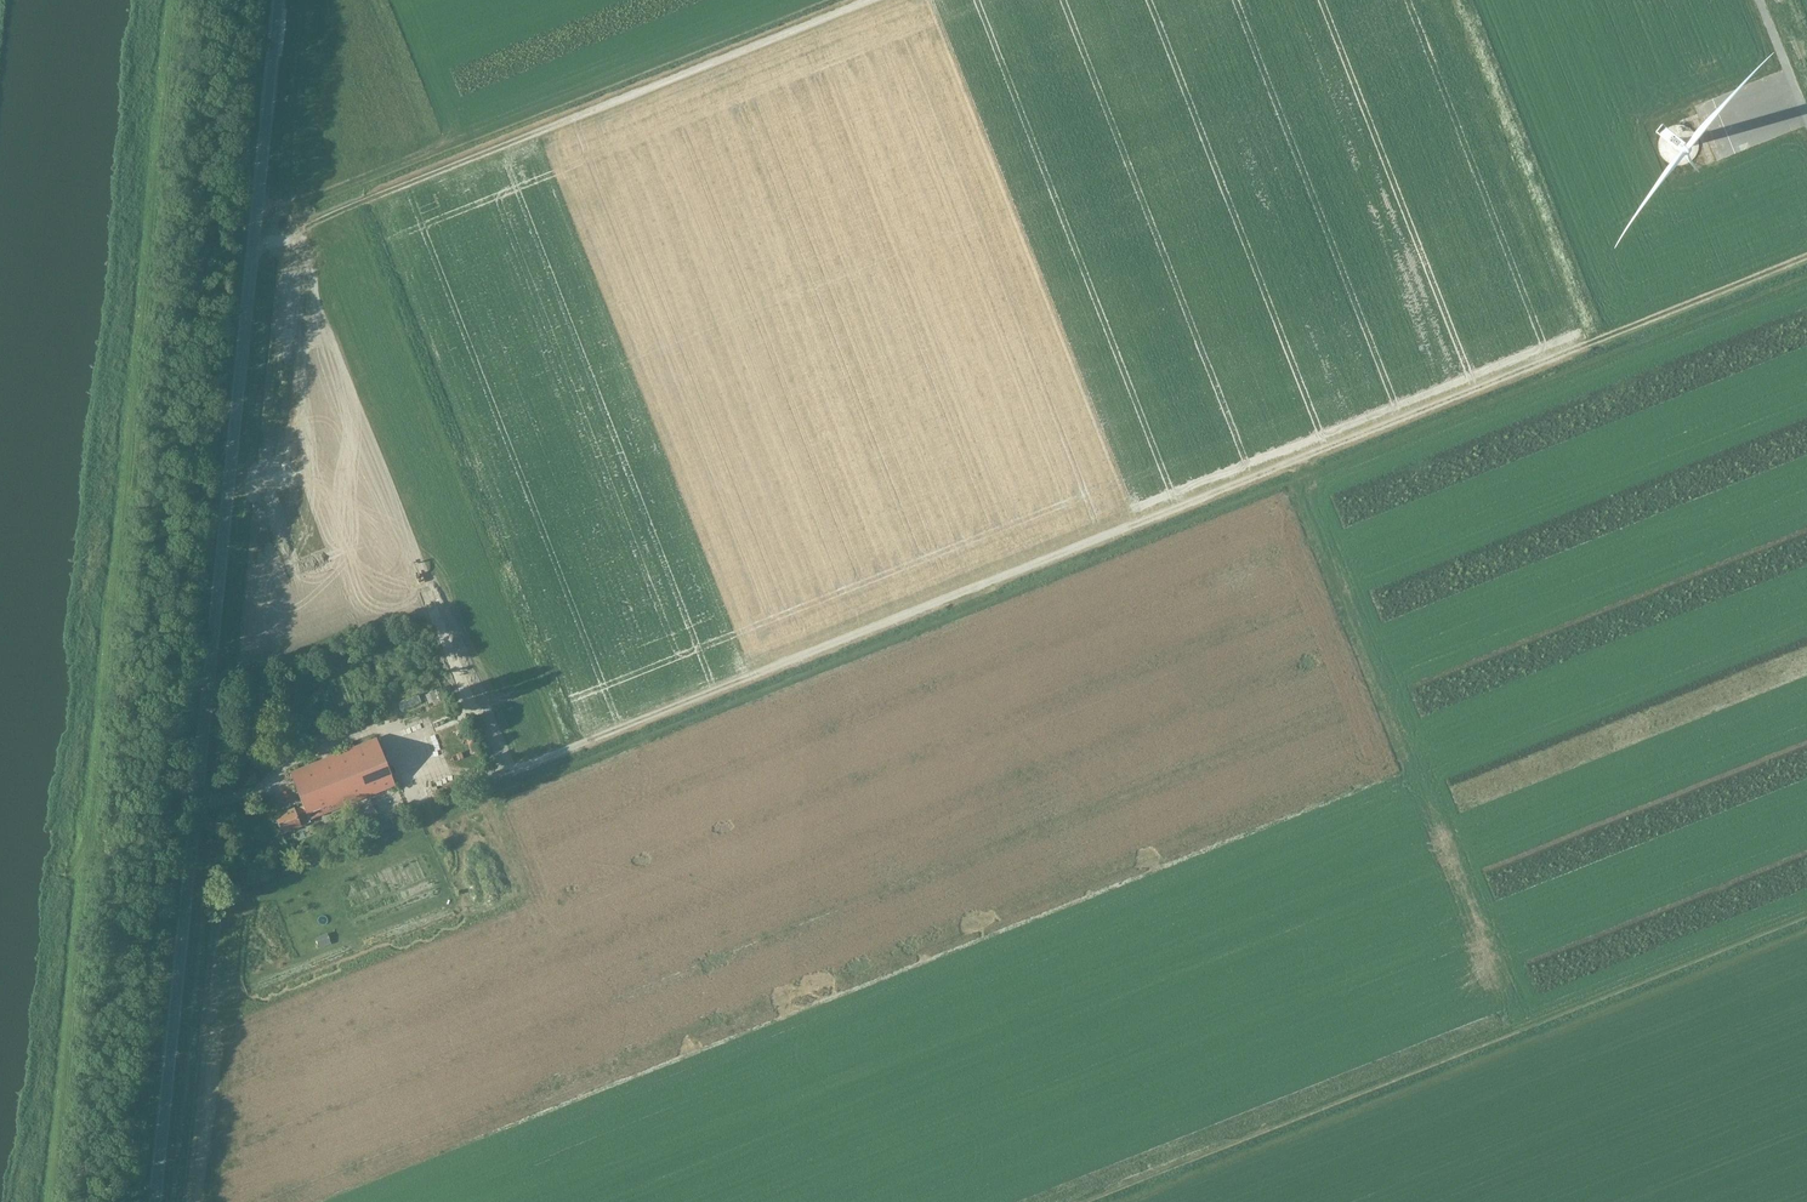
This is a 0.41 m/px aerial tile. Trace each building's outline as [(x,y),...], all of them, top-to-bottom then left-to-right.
[(1679,139),(1678,139),(1677,139),(1677,140),(1676,140),(1675,140),(1675,141),(1674,141),(1674,142),(1674,143),(1674,144),(1673,144),(1673,145),(1674,145),(1674,146),(1674,147),(1675,148),(1676,149),(1677,149),(1677,150),(1678,150),(1679,150),(1680,150),(1681,149),(1682,149),(1682,148),(1683,148),(1683,147),(1684,147),(1684,146),(1684,145),(1684,144),(1684,143),(1684,142),(1683,142),(1683,141),(1682,140),(1681,140),(1681,139),(1680,139),(1679,139)] [(433,703),(445,698),(441,687),(425,694),(428,703),(433,702),(433,703)] [(397,710),(412,706),(410,698),(395,701),(397,710)] [(309,819),(395,784),(377,739),(290,772),(303,804),(294,807),(294,808),(273,815),(280,832),(309,821),(309,819)] [(314,940),(317,949),(329,943),(326,935),(314,940)]
